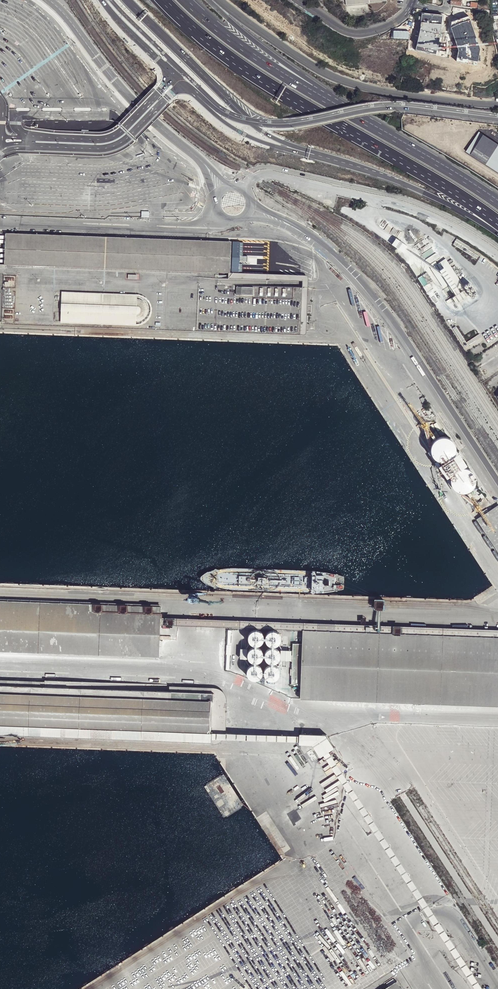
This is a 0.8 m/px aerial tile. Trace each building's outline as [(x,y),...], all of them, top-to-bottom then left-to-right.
[(442,16),(422,14),(420,30),(416,50),(436,54),(440,35),(442,16)] [(460,24),(451,28),(459,51),(457,57),(477,61),(480,49),(470,21),(460,24)] [(479,132),(466,152),(497,172),(497,144),(479,132)] [(143,171),(128,171),(127,179),(143,179),(143,171)] [(92,175),(92,182),(99,182),(99,187),(108,187),(108,178),(99,178),(99,175),(92,175)] [(306,280),(304,330),(2,318),(4,269),(17,269),(19,233),(6,232),(5,264),(0,263),(0,323),(302,335),(306,334),(307,330),(307,322),(306,322),(306,315),(307,316),(308,279),(307,277),(305,276),(231,273),(232,242),(194,240),(193,276),(306,280)] [(19,233),(17,269),(193,276),(194,240),(19,233)] [(392,245),(403,253),(407,246),(396,238),(392,245)] [(453,245),(477,260),(479,256),(468,249),(470,247),(456,239),(453,245)] [(447,285),(455,296),(461,292),(458,287),(462,284),(449,265),(447,262),(445,259),(431,269),(443,288),(447,285)] [(306,280),(193,276),(17,269),(4,269),(2,318),(304,330),(306,280)] [(424,287),(433,281),(427,272),(418,278),(424,287)] [(472,299),(475,297),(472,292),(474,290),(473,288),(470,290),(467,285),(464,286),(472,299)] [(452,297),(456,304),(467,298),(462,291),(461,292),(455,296),(452,297)] [(465,348),(482,337),(479,334),(467,342),(456,326),(453,328),(465,348)] [(453,441),(450,439),(448,438),(445,437),(441,437),(438,438),(435,440),(433,443),(431,446),(431,449),(431,451),(432,454),(433,457),(436,460),(439,461),(443,462),(446,461),(449,460),(452,458),(454,455),(455,451),(455,448),(454,445),(453,441)] [(449,460),(439,466),(446,475),(455,469),(466,462),(460,453),(449,460)] [(459,467),(455,469),(454,470),(452,472),(451,476),(450,479),(451,483),(452,486),(454,489),(457,491),(460,491),(464,492),(467,491),(470,489),(473,487),(474,484),(475,480),(475,477),(474,473),(472,470),(469,468),(466,467),(462,467),(459,467)] [(477,519),(497,552),(497,505),(477,519)] [(158,657),(161,624),(161,617),(161,613),(160,612),(160,606),(0,601),(0,651),(158,657)] [(263,634),(262,632),(260,630),(258,629),(256,629),(253,629),(251,630),(249,632),(248,634),(248,637),(248,639),(250,641),(252,643),(255,644),(257,644),(260,643),(261,641),(263,639),(263,636),(263,634)] [(280,634),(279,632),(278,630),(275,629),(273,629),(271,629),(268,630),(267,632),(265,634),(265,637),(266,640),(267,642),(270,643),(272,644),(275,644),(277,643),(279,641),(280,639),(281,637),(280,634)] [(302,644),(300,684),(300,698),(497,706),(497,637),(302,630),(302,644)] [(292,684),(300,684),(302,644),(293,644),(292,684)] [(262,651),(261,649),(259,647),(257,646),(255,645),(252,646),(250,647),(248,648),(247,651),(247,653),(248,656),(249,658),(251,660),(254,660),(256,660),(259,659),(261,658),(262,655),(262,653),(262,651)] [(279,651),(278,649),(277,647),(275,646),(272,646),(270,646),(268,647),(266,649),(265,651),(264,654),(265,657),(266,659),(269,660),(271,661),(274,661),(276,660),(278,658),(279,656),(280,654),(279,651)] [(158,659),(158,657),(0,651),(0,653),(158,659)] [(262,668),(261,666),(259,664),(257,663),(254,663),(252,663),(250,664),(248,666),(247,668),(247,671),(247,673),(249,676),(251,677),(253,678),(256,678),(258,677),(260,675),(261,673),(262,671),(262,668)] [(278,669),(277,667),(276,665),(274,664),(271,664),(269,664),(267,665),(265,667),(264,669),(263,672),(264,675),(266,677),(268,678),(270,679),(273,679),(275,678),(277,676),(278,674),(279,672),(278,669)] [(107,689),(107,684),(0,680),(0,685),(107,689)] [(214,693),(120,689),(120,684),(120,683),(107,682),(107,684),(107,689),(0,685),(0,731),(212,739),(212,734),(214,693)] [(218,688),(215,688),(120,684),(120,689),(214,693),(212,734),(225,734),(226,733),(226,697),(226,695),(224,692),(221,690),(218,688)] [(214,744),(217,744),(220,742),(223,740),(212,739),(0,731),(0,736),(214,744)] [(297,736),(225,734),(212,734),(212,739),(223,740),(299,742),(299,744),(316,745),(321,753),(323,752),(476,988),(484,988),(483,988),(328,748),(330,747),(321,734),(299,733),(299,736),(297,736)]
